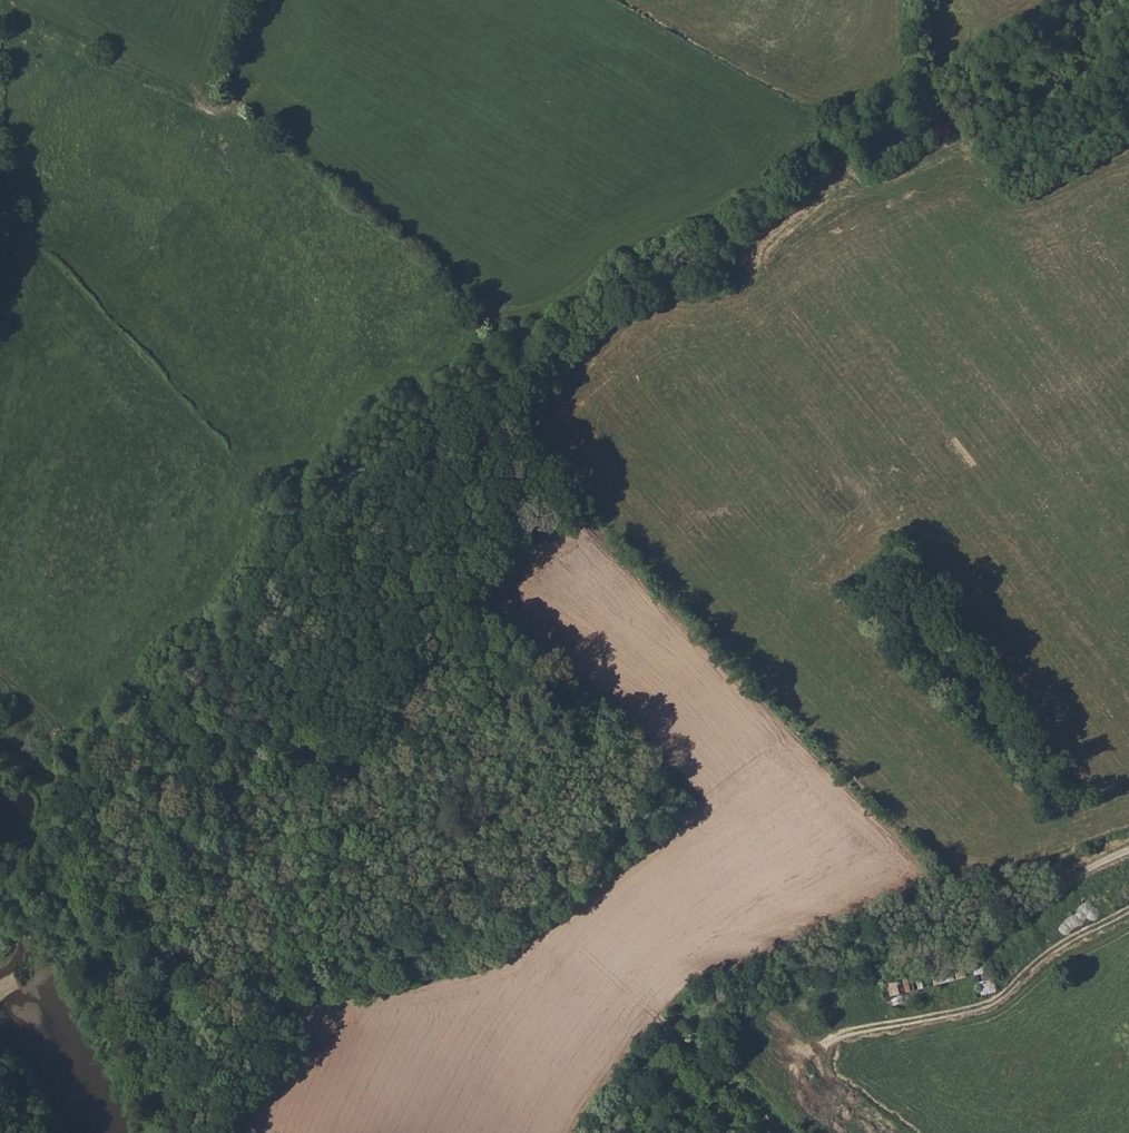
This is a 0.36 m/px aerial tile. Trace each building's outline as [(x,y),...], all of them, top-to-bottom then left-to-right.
[(969,955),(970,959),(974,977),(979,995),(995,991),(989,966),(1003,963),(998,948),(969,955)] [(882,998),(974,977),(970,959),(878,981),(882,998)]
